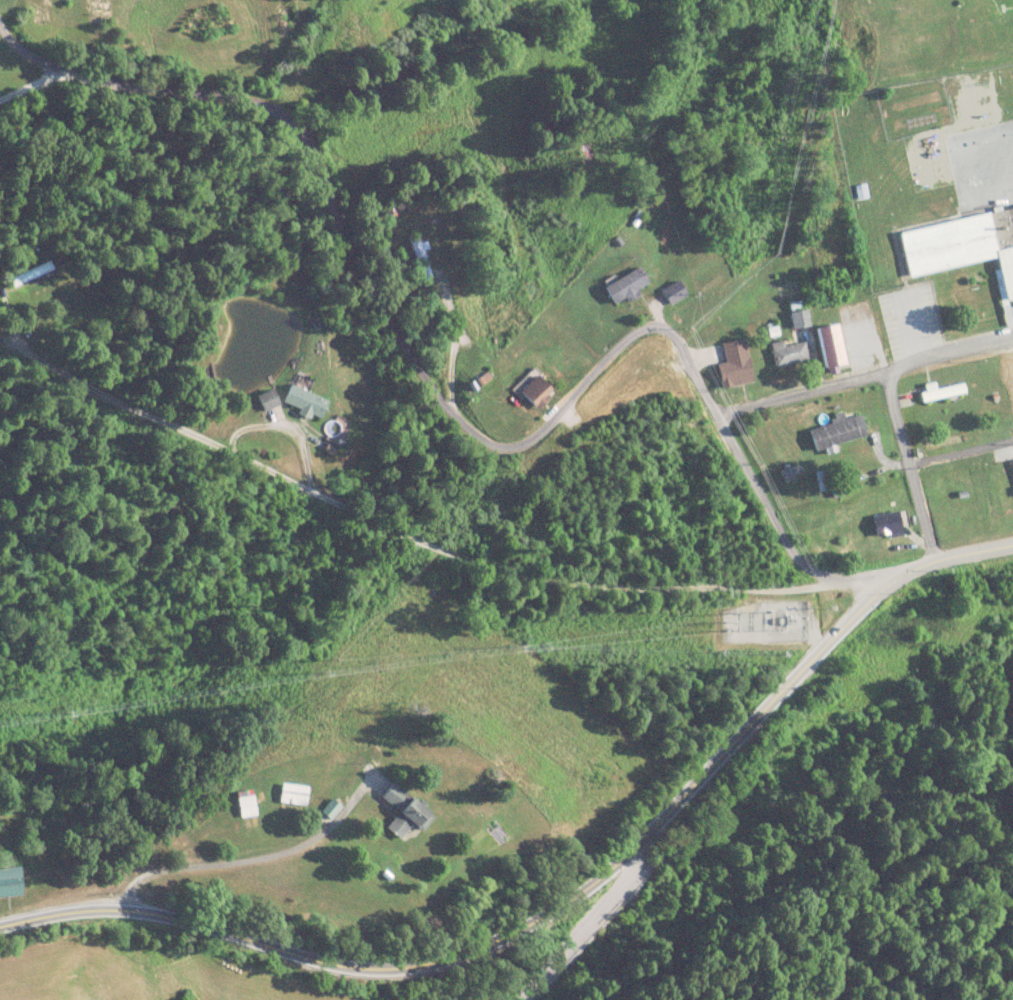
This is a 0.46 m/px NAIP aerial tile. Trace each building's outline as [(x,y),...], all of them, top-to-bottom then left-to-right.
[(904,276),(991,260),(1003,327),(1011,325),(1007,301),(1012,300),(1012,208),(895,230),(904,276)] [(427,244),(424,245),(420,236),(409,240),(419,264),(432,258),(427,244)] [(607,287),(617,307),(642,294),(640,291),(652,284),(644,267),(607,287)] [(689,296),(682,281),(664,289),(671,304),(689,296)] [(822,369),(846,366),(841,326),(817,329),(822,369)] [(815,361),(810,337),(772,344),(776,368),(815,361)] [(725,390),(756,382),(746,339),(724,344),(728,363),(718,366),(725,390)] [(286,403),(323,420),(331,402),(295,385),(286,403)] [(966,385),(938,389),(938,386),(920,389),(922,403),(967,396),(966,385)] [(869,437),(863,414),(847,419),(845,412),(832,416),(834,425),(811,431),(816,451),(828,448),(830,455),(840,452),(838,446),(869,437)] [(914,532),(910,510),(872,516),(876,538),(914,532)] [(402,814),(390,828),(403,839),(417,824),(424,830),(436,816),(399,783),(385,799),(402,814)] [(310,788),(284,786),(282,803),(308,806),(310,788)] [(259,816),(256,796),(238,799),(242,819),(259,816)] [(24,868),(0,868),(0,897),(24,897),(24,868)]
